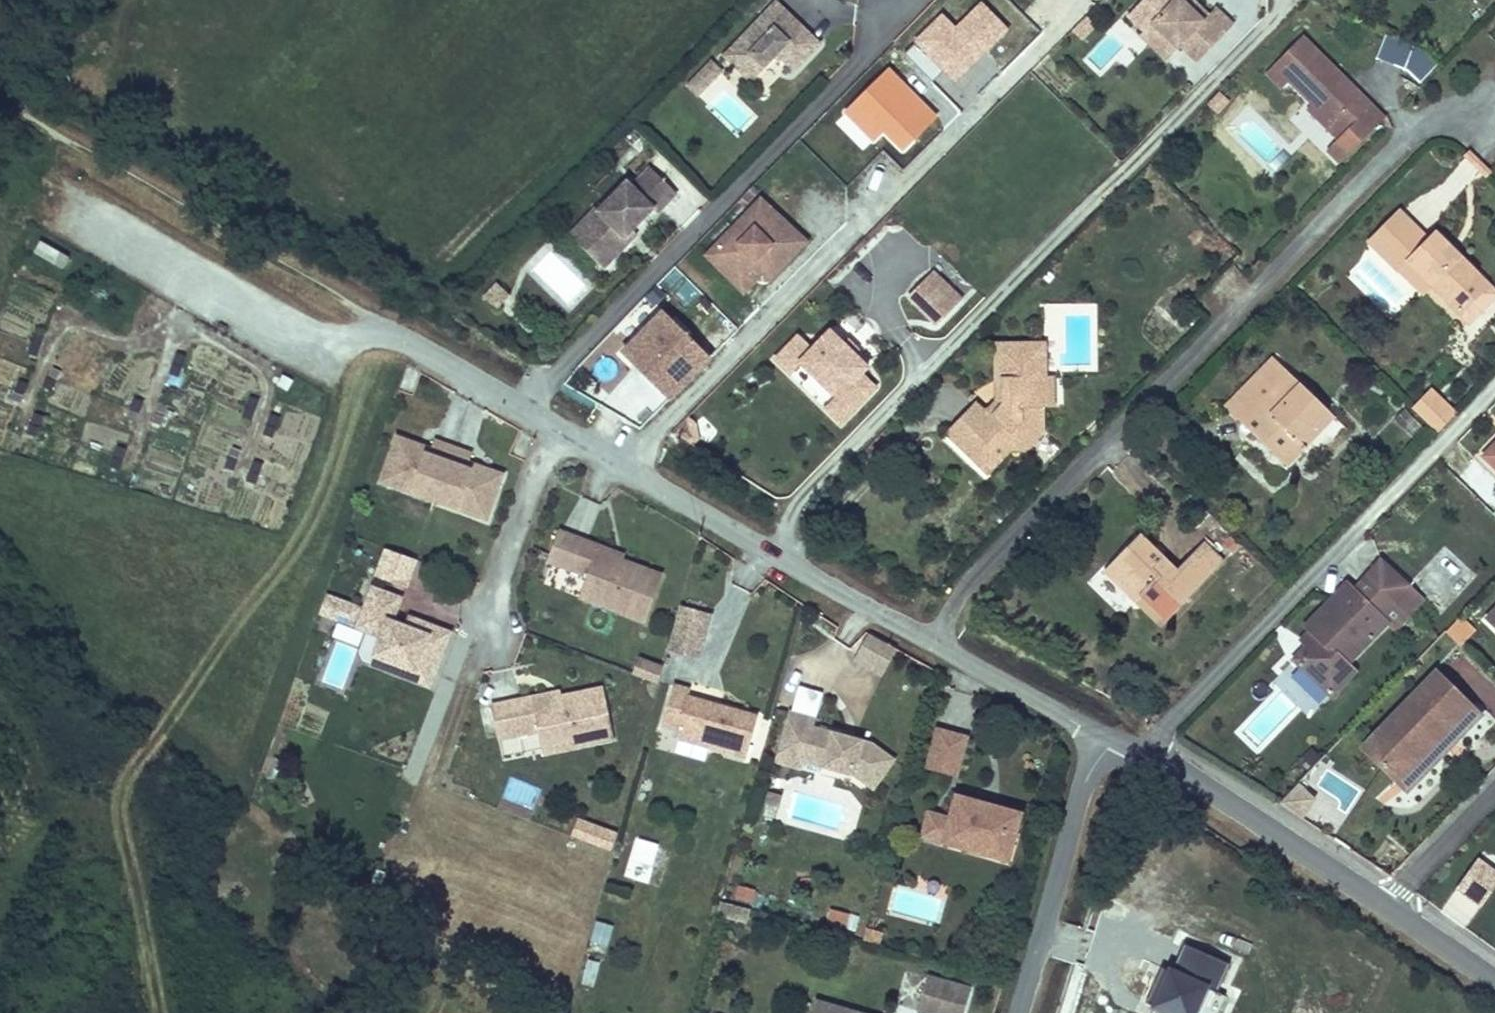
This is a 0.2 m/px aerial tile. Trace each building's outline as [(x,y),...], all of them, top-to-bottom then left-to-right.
[(776,0),(773,0),(723,51),(748,77),(775,49),(792,66),(817,40),(776,0)] [(1123,10),(1140,27),(1147,19),(1173,44),(1176,40),(1193,57),(1230,19),(1212,2),(1205,9),(1196,0),(1186,0),(1186,1),(1184,0),(1133,0),(1123,10)] [(1095,24),(1085,15),(1072,28),(1082,38),(1095,24)] [(1140,27),(1136,30),(1162,55),(1173,44),(1147,19),(1140,27)] [(1300,33),(1277,57),(1293,73),(1287,79),(1311,103),(1326,117),(1344,99),(1356,86),(1300,33)] [(1410,55),(1424,69),(1435,59),(1420,44),(1410,55)] [(1293,73),(1277,57),(1265,70),(1281,86),(1287,79),(1293,73)] [(722,71),(710,59),(685,84),(698,96),(722,71)] [(1326,117),(1331,121),(1326,126),(1338,138),(1342,134),(1372,102),(1356,86),(1344,99),(1326,117)] [(1227,99),(1218,91),(1207,103),(1216,112),(1227,99)] [(1372,102),(1342,134),(1354,146),(1385,114),(1372,102)] [(1311,103),(1307,107),(1321,122),(1326,117),(1311,103)] [(1326,117),(1321,122),(1326,126),(1331,121),(1326,117)] [(676,190),(649,164),(631,183),(626,179),(597,208),(605,216),(580,243),(603,265),(630,239),(625,234),(632,227),(653,206),(657,210),(676,190)] [(691,182),(662,208),(680,227),(709,201),(691,182)] [(757,189),(752,183),(742,193),(748,198),(757,189)] [(803,238),(760,196),(706,251),(733,278),(760,250),(775,266),(803,238)] [(595,206),(569,232),(580,243),(605,216),(597,208),(595,206)] [(1372,243),(1402,272),(1410,264),(1432,285),(1461,311),(1489,283),(1437,234),(1430,242),(1400,214),(1372,243)] [(632,227),(625,234),(630,239),(637,231),(632,227)] [(33,254),(64,269),(71,254),(41,239),(33,254)] [(760,250),(733,278),(740,284),(760,264),(769,272),(775,266),(760,250)] [(1410,264),(1402,272),(1424,293),(1432,285),(1410,264)] [(960,296),(931,268),(907,293),(936,321),(960,296)] [(507,290),(494,277),(481,290),(494,303),(507,290)] [(1470,321),(1494,296),(1494,289),(1489,283),(1461,311),(1470,321)] [(714,355),(665,307),(625,348),(674,396),(714,355)] [(843,340),(829,327),(810,346),(797,333),(784,346),(799,360),(835,395),(825,406),(840,420),(875,385),(860,370),(867,364),(853,351),(843,340)] [(847,336),(843,340),(853,351),(858,346),(847,336)] [(977,425),(962,440),(987,466),(988,465),(1006,447),(1019,433),(1025,426),(1030,421),(1043,409),(1043,398),(1053,398),(1053,372),(1046,372),(1046,337),(997,337),(997,373),(1004,373),(1004,397),(994,407),(1006,419),(990,437),(977,425)] [(799,360),(784,346),(774,357),(789,371),(799,360)] [(1223,404),(1239,420),(1287,369),(1271,355),(1223,404)] [(1287,369),(1239,420),(1285,464),(1304,444),(1298,438),(1326,408),(1287,369)] [(949,428),(962,440),(977,425),(990,437),(1006,419),(994,407),(1004,397),(1004,373),(997,373),(997,393),(988,401),(981,395),(949,428)] [(1430,387),(1412,405),(1438,430),(1450,417),(1456,411),(1430,387)] [(1390,414),(1413,436),(1425,424),(1403,401),(1390,414)] [(1326,408),(1298,438),(1304,444),(1333,414),(1326,408)] [(1019,433),(1028,442),(1042,428),(1037,421),(1043,415),(1043,409),(1030,421),(1025,426),(1019,433)] [(684,414),(673,433),(691,443),(702,425),(684,414)] [(1087,435),(1102,419),(1096,414),(1081,428),(1087,435)] [(483,462),(481,468),(470,464),(472,458),(475,450),(436,436),(432,450),(420,446),(422,440),(399,432),(393,449),(398,458),(390,480),(482,513),(491,490),(500,487),(506,471),(483,462)] [(433,445),(422,440),(420,446),(432,450),(433,445)] [(1494,464),(1494,444),(1485,454),(1494,464)] [(398,458),(393,449),(383,478),(390,480),(398,458)] [(472,458),(470,464),(481,468),(483,462),(472,458)] [(490,516),(500,487),(491,490),(482,513),(490,516)] [(595,544),(553,530),(543,561),(583,574),(576,595),(643,618),(658,571),(593,549),(595,544)] [(1104,568),(1135,600),(1141,593),(1167,618),(1212,571),(1192,551),(1174,570),(1137,535),(1104,568)] [(620,552),(595,544),(593,549),(618,557),(620,552)] [(420,558),(386,545),(376,573),(410,585),(420,558)] [(1347,581),(1304,626),(1309,630),(1315,636),(1306,644),(1289,662),(1293,666),(1296,663),(1330,694),(1354,669),(1347,663),(1387,621),(1394,627),(1410,612),(1369,572),(1354,588),(1347,581)] [(420,667),(438,674),(454,629),(427,619),(424,629),(410,624),(396,619),(404,596),(376,586),(368,608),(362,625),(372,629),(386,634),(379,652),(397,659),(393,668),(417,677),(420,667)] [(1141,593),(1135,600),(1161,624),(1167,618),(1141,593)] [(328,613),(362,625),(368,608),(335,596),(328,613)] [(716,615),(678,605),(665,650),(703,660),(716,615)] [(1483,619),(1494,630),(1494,607),(1483,619)] [(427,619),(413,614),(410,624),(424,629),(427,619)] [(1475,633),(1460,618),(1445,633),(1460,648),(1475,633)] [(386,634),(372,629),(362,657),(376,662),(379,652),(386,634)] [(1309,630),(1300,639),(1306,644),(1315,636),(1309,630)] [(897,651),(869,636),(857,657),(886,673),(897,651)] [(663,664),(638,655),(632,672),(657,681),(663,664)] [(438,674),(420,667),(417,677),(435,683),(438,674)] [(1466,704),(1433,671),(1360,746),(1393,779),(1466,704)] [(676,674),(665,715),(681,719),(679,727),(749,746),(761,704),(692,685),(694,679),(676,674)] [(799,682),(792,708),(818,715),(825,690),(799,682)] [(493,708),(500,739),(541,730),(546,753),(616,737),(604,688),(563,697),(535,704),(533,698),(493,708)] [(533,698),(535,704),(563,697),(561,692),(533,698)] [(1466,704),(1393,779),(1405,791),(1479,715),(1466,704)] [(792,708),(783,742),(807,748),(805,757),(858,771),(875,784),(896,755),(874,739),(816,723),(818,715),(792,708)] [(968,732),(936,723),(925,764),(957,773),(968,732)] [(807,748),(783,742),(779,757),(803,764),(805,757),(807,748)] [(1281,803),(1303,817),(1316,795),(1294,781),(1281,803)] [(781,791),(769,787),(765,799),(778,803),(781,791)] [(1020,809),(956,791),(949,814),(943,838),(1007,855),(1020,809)] [(949,814),(928,809),(922,832),(943,838),(949,814)] [(587,822),(575,819),(571,833),(581,837),(587,822)] [(615,833),(587,822),(581,837),(610,847),(615,833)] [(1494,885),(1494,869),(1481,860),(1460,889),(1482,904),(1494,885)] [(740,885),(735,899),(753,904),(757,890),(740,885)] [(1464,925),(1477,907),(1459,894),(1446,913),(1464,925)] [(735,899),(724,896),(721,909),(749,917),(753,904),(735,899)] [(851,913),(827,908),(824,923),(847,928),(851,913)] [(613,922),(596,917),(590,936),(608,941),(613,922)] [(883,929),(867,924),(863,936),(879,941),(883,929)] [(1211,987),(1217,989),(1230,961),(1183,940),(1171,968),(1161,964),(1145,999),(1155,1004),(1151,1012),(1200,1012),(1211,987)] [(579,982),(592,986),(600,960),(587,956),(579,982)] [(918,1012),(922,1012),(966,1012),(973,991),(929,978),(918,1012)] [(1141,1009),(1150,1012),(1151,1012),(1155,1004),(1145,999),(1141,1009)] [(822,1004),(819,1012),(850,1012),(822,1004)]
